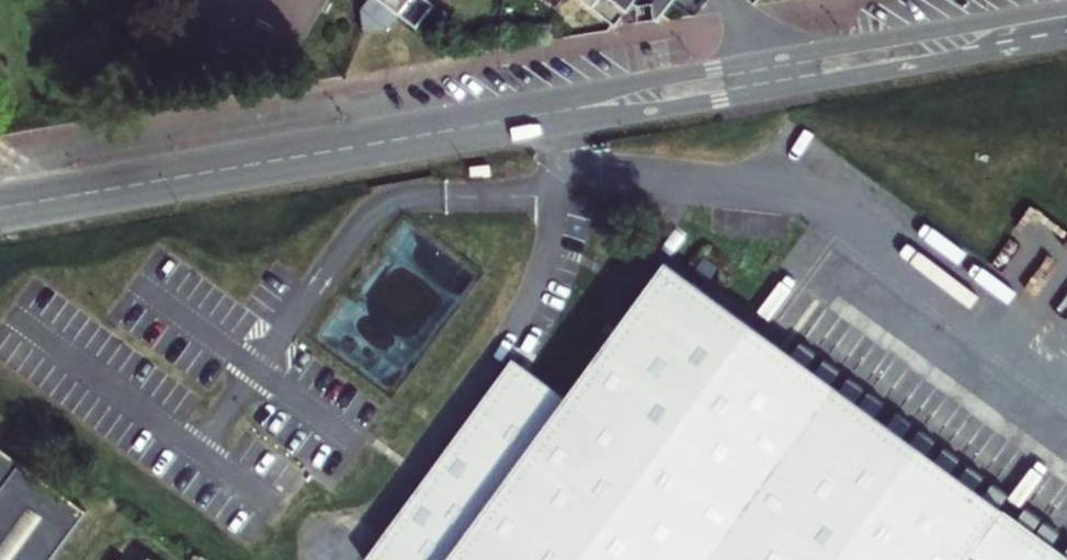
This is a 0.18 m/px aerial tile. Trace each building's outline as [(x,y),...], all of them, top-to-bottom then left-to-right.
[(345,15),(372,16),(383,1),(401,15),(412,0),(344,0),(345,15)] [(599,13),(608,1),(617,0),(582,0),(599,13)] [(622,9),(636,5),(639,8),(646,0),(621,0),(622,9)] [(739,330),(660,271),(650,264),(632,288),(606,323),(550,400),(519,378),(496,361),(349,559),(350,559),(1052,559),(739,330)] [(0,457),(0,559),(40,559),(76,513),(11,465),(0,457)]
